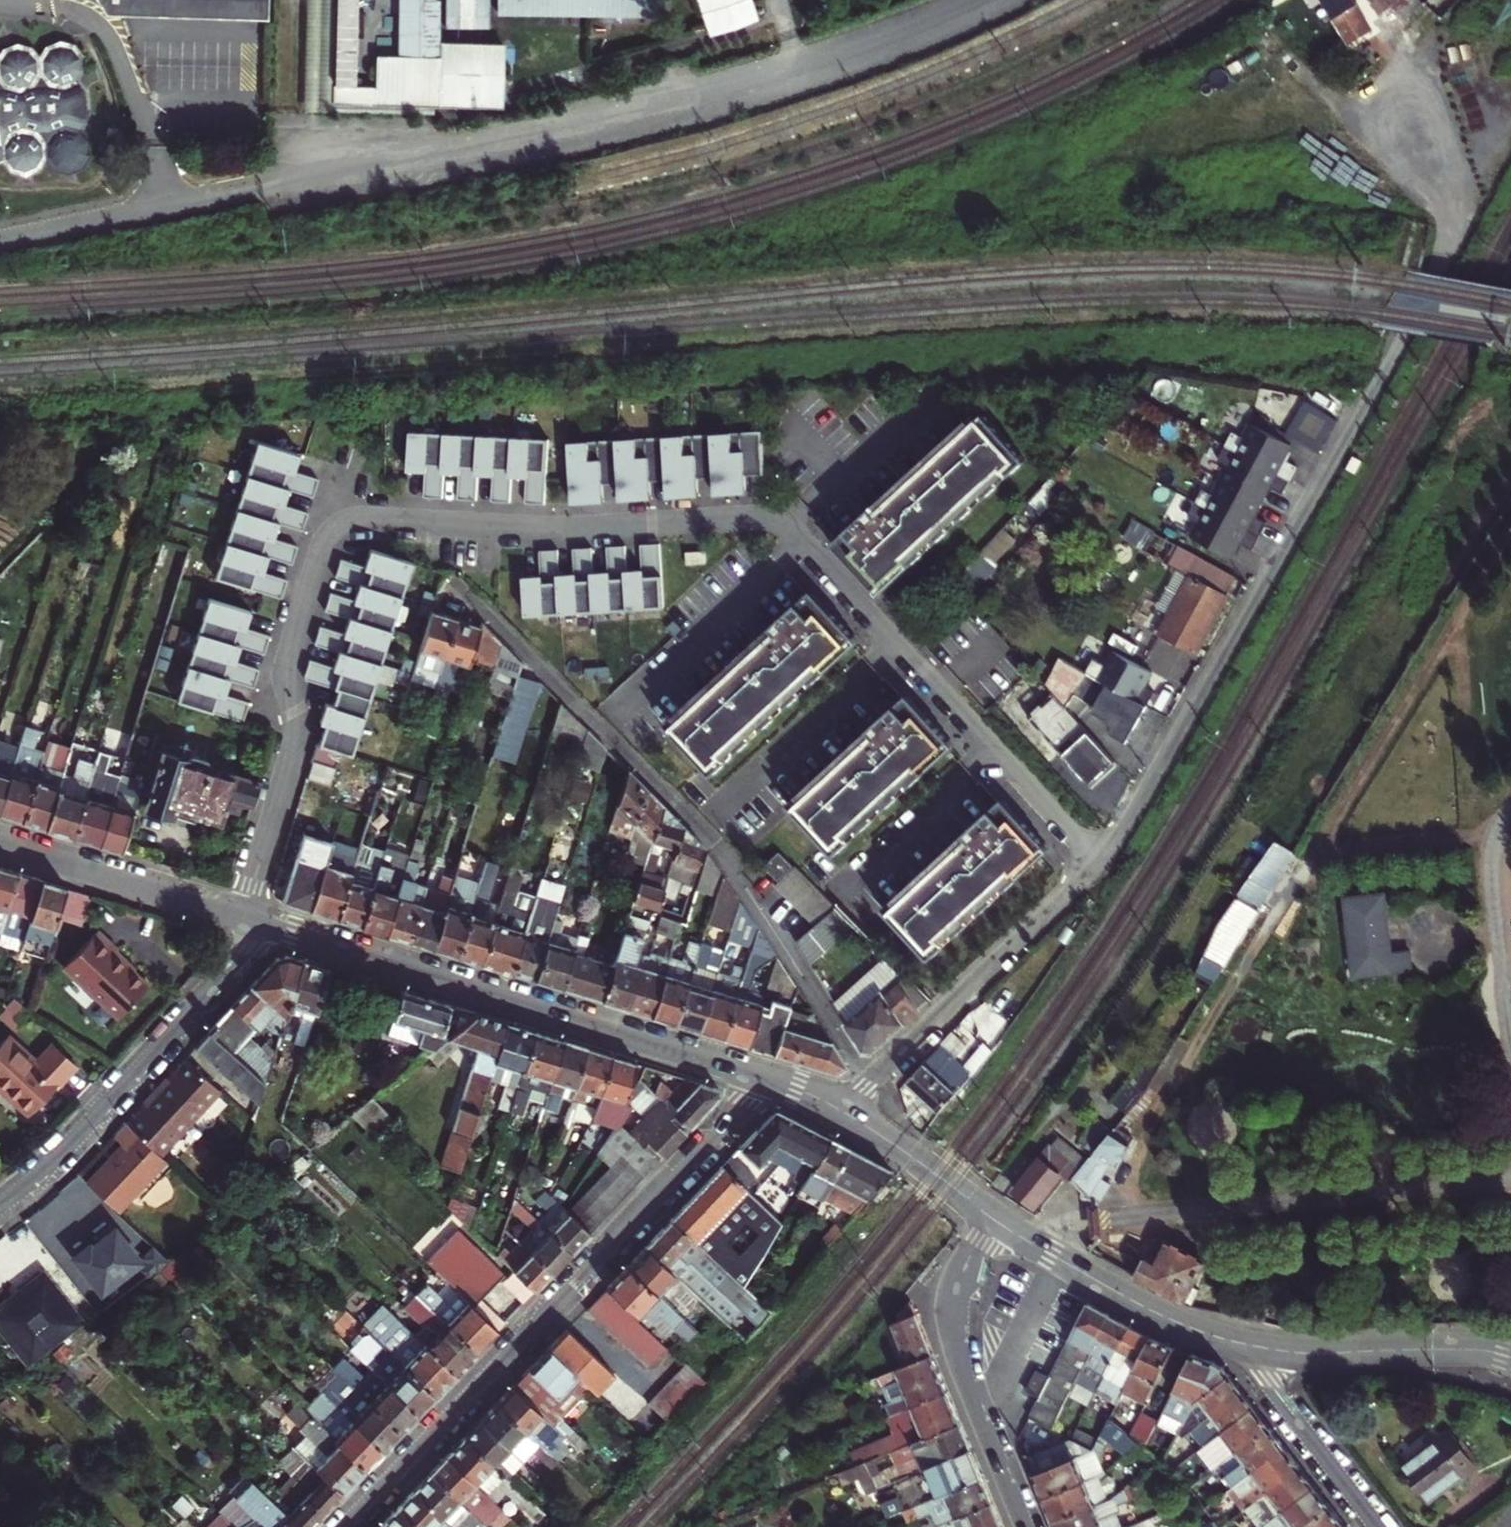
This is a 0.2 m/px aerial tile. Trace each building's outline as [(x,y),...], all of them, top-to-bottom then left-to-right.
[(114,16),(273,21),(273,0),(105,0),(114,16)] [(444,0),(402,0),(400,58),(380,57),(378,88),(359,88),(362,0),(312,0),(306,114),(334,115),(334,111),(435,115),(436,106),(506,108),(508,46),(444,44),(444,0)] [(448,30),(492,31),(492,0),(448,0),(448,30)] [(669,0),(500,0),(500,17),(668,20),(669,0)] [(754,0),(700,0),(713,37),(761,20),(754,0)] [(1349,0),(1321,0),(1330,15),(1351,4),(1349,0)] [(1380,0),(1365,0),(1372,12),(1384,6),(1380,0)] [(1351,4),(1330,15),(1342,40),(1364,29),(1351,4)] [(6,162),(15,171),(28,178),(41,173),(47,163),(70,176),(85,170),(94,157),(86,157),(86,147),(78,137),(89,120),(88,96),(77,82),(82,75),(82,62),(87,59),(77,46),(62,42),(47,49),(41,58),(35,50),(19,45),(5,51),(0,58),(0,162),(6,162)] [(873,508),(876,512),(978,411),(975,408),(873,508)] [(837,541),(832,545),(879,596),(896,581),(898,579),(897,578),(891,571),(899,564),(905,571),(906,572),(923,556),(922,555),(916,548),(924,541),(930,548),(931,549),(948,533),(947,532),(941,526),(948,519),(955,526),(956,527),(973,511),(972,510),(966,503),(973,496),(980,503),(981,504),(997,489),(996,488),(990,481),(998,474),(1004,481),(1005,482),(1025,463),(978,411),(876,512),(873,508),(837,541)] [(1298,415),(1282,448),(1295,454),(1311,463),(1329,432),(1298,415)] [(764,475),(762,431),(569,443),(573,505),(604,503),(603,485),(603,478),(619,476),(619,484),(620,502),(652,499),(651,482),(650,474),(666,473),(667,481),(668,498),(699,496),(698,479),(698,471),(713,470),(714,478),(715,495),(747,493),(746,476),(764,475)] [(1232,441),(1223,456),(1290,489),(1298,474),(1288,468),(1291,460),(1295,454),(1282,448),(1253,433),(1245,447),(1232,441)] [(524,505),(544,506),(548,442),(410,434),(407,473),(425,474),(423,499),(442,500),(443,475),(458,476),(457,501),(476,502),(477,477),(492,478),(490,503),(509,504),(511,479),(526,480),(524,505)] [(214,576),(280,597),(286,578),(262,571),(267,555),(291,563),(296,545),(273,537),(277,522),(301,529),(307,511),(283,504),(288,488),(312,496),(318,478),(294,470),(299,453),(257,440),(214,576)] [(1290,489),(1223,456),(1215,471),(1229,479),(1223,491),(1263,511),(1268,503),(1270,499),(1281,504),(1290,489)] [(698,479),(714,478),(713,470),(698,471),(698,479)] [(651,482),(667,481),(666,473),(650,474),(651,482)] [(996,488),(1004,481),(998,474),(990,481),(996,488)] [(603,485),(619,484),(619,476),(603,478),(603,485)] [(1259,545),(1267,529),(1256,524),(1260,517),(1263,511),(1223,491),(1218,504),(1203,497),(1194,512),(1259,545)] [(972,510),(980,503),(973,496),(966,503),(972,510)] [(1251,561),(1259,545),(1194,512),(1187,529),(1204,537),(1198,550),(1234,568),(1237,561),(1240,556),(1251,561)] [(947,532),(955,526),(948,519),(941,526),(947,532)] [(1128,531),(1120,546),(1143,557),(1150,543),(1128,531)] [(922,555),(930,548),(924,541),(916,548),(922,555)] [(665,609),(660,545),(641,546),(642,571),(628,572),(626,547),(607,548),(609,573),(594,574),(592,549),(574,550),(575,575),(560,576),(558,551),(540,552),(541,578),(524,578),(527,618),(665,609)] [(304,674),(304,678),(338,688),(332,704),(325,702),(319,721),(325,723),(318,744),(316,743),(311,759),(335,767),(340,750),(352,754),(412,562),(369,548),(364,566),(340,558),(334,576),(358,584),(353,600),(329,592),(324,610),(348,617),(343,633),(319,626),(314,643),(337,651),(333,667),(308,659),(304,674)] [(686,555),(687,566),(706,565),(705,554),(686,555)] [(1175,555),(1166,571),(1174,575),(1187,582),(1166,620),(1155,640),(1193,661),(1194,659),(1196,654),(1234,585),(1175,555)] [(897,578),(905,571),(899,564),(891,571),(897,578)] [(1174,575),(1154,613),(1166,620),(1187,582),(1174,575)] [(788,613),(774,626),(778,631),(698,704),(693,700),(666,726),(712,777),(755,737),(754,736),(748,730),(756,723),(762,730),(763,731),(781,715),(780,714),(774,707),(781,700),(787,707),(788,708),(806,693),(805,692),(798,685),(806,678),(812,685),(813,686),(855,648),(860,643),(856,637),(813,591),(808,596),(792,610),(793,611),(789,614),(788,613)] [(208,597),(176,699),(242,720),(248,701),(223,694),(228,678),(252,686),(258,668),(234,661),(239,645),(263,652),(268,634),(244,627),(250,610),(208,597)] [(436,686),(438,679),(456,621),(444,617),(433,613),(412,679),(436,686)] [(456,621),(438,679),(444,681),(446,676),(464,682),(481,629),(468,625),(456,621)] [(675,621),(666,629),(675,638),(684,630),(675,621)] [(457,789),(493,677),(497,666),(488,663),(496,636),(483,622),(481,629),(464,682),(433,782),(457,789)] [(693,700),(698,704),(778,631),(774,626),(693,700)] [(523,663),(496,636),(488,663),(497,666),(493,677),(516,684),(519,676),(523,663)] [(1083,675),(1145,710),(1152,696),(1142,690),(1149,676),(1111,654),(1103,668),(1091,661),(1083,675)] [(1110,738),(1125,747),(1145,710),(1083,675),(1060,661),(1046,688),(1052,696),(1055,699),(1065,710),(1076,695),(1095,707),(1092,713),(1109,722),(1107,731),(1110,738)] [(585,669),(586,681),(611,679),(610,667),(585,669)] [(543,684),(519,676),(516,684),(493,756),(518,764),(543,684)] [(805,692),(812,685),(806,678),(798,685),(805,692)] [(903,701),(866,735),(870,740),(791,814),(786,809),(784,811),(832,862),(849,846),(848,845),(841,838),(849,831),(855,838),(856,839),(873,823),(872,822),(866,815),(873,808),(880,815),(881,816),(898,800),(897,799),(891,792),(898,785),(904,792),(907,791),(903,787),(929,763),(933,767),(950,751),(955,747),(908,696),(903,701)] [(1028,717),(1032,721),(1055,699),(1052,696),(1028,717)] [(1055,699),(1032,721),(1090,785),(1114,764),(1093,740),(1055,699)] [(780,714),(787,707),(781,700),(774,707),(780,714)] [(563,704),(552,738),(581,747),(587,728),(563,704)] [(44,751),(36,749),(43,729),(24,723),(17,745),(0,800),(0,814),(9,816),(22,821),(44,751)] [(754,736),(762,730),(756,723),(748,730),(754,736)] [(575,768),(599,776),(607,749),(587,728),(581,747),(575,768)] [(786,809),(791,814),(870,740),(866,735),(786,809)] [(34,824),(46,828),(71,745),(48,738),(44,751),(22,821),(34,824)] [(0,740),(0,800),(17,745),(0,740)] [(72,836),(99,749),(73,741),(71,745),(46,828),(59,832),(72,836)] [(114,754),(99,749),(72,836),(85,840),(98,844),(115,788),(120,774),(108,770),(114,754)] [(144,806),(171,814),(173,806),(195,812),(218,819),(220,811),(223,802),(231,805),(233,799),(240,801),(249,804),(256,780),(251,779),(208,766),(208,759),(190,752),(185,755),(183,757),(160,751),(144,806)] [(903,787),(907,791),(933,767),(929,763),(903,787)] [(1090,785),(1093,789),(1117,767),(1114,764),(1090,785)] [(635,823),(646,788),(637,779),(628,770),(617,805),(635,823)] [(897,799),(904,792),(898,785),(891,792),(897,799)] [(136,795),(115,788),(98,844),(108,847),(119,851),(136,795)] [(635,823),(653,841),(664,807),(655,797),(646,788),(635,823)] [(223,802),(220,811),(236,816),(240,801),(233,799),(231,805),(223,802)] [(864,928),(913,980),(930,964),(929,963),(923,957),(930,950),(937,957),(937,958),(955,941),(954,940),(948,933),(955,927),(961,933),(962,934),(979,918),(978,917),(972,910),(980,903),(986,910),(988,910),(984,906),(1026,867),(1030,871),(1044,856),(1050,850),(1004,800),(998,805),(946,853),(951,858),(871,931),(866,927),(864,928)] [(173,806),(171,814),(192,821),(195,812),(173,806)] [(659,843),(676,848),(684,827),(674,817),(664,807),(653,841),(650,851),(646,865),(641,882),(662,888),(666,876),(655,873),(662,849),(658,848),(659,843)] [(872,822),(880,815),(873,808),(866,815),(872,822)] [(653,841),(635,823),(631,835),(650,851),(653,841)] [(676,848),(666,876),(662,888),(660,895),(656,907),(664,909),(666,902),(670,903),(673,904),(676,903),(678,901),(680,899),(681,893),(687,895),(704,847),(697,839),(690,833),(684,827),(676,848)] [(848,845),(855,838),(849,831),(841,838),(848,845)] [(331,842),(301,833),(282,901),(311,910),(331,842)] [(337,918),(359,848),(332,839),(331,842),(311,910),(324,914),(337,918)] [(415,840),(412,847),(403,876),(400,886),(385,933),(396,937),(410,941),(427,884),(417,880),(418,877),(414,875),(419,859),(416,855),(421,842),(415,840)] [(361,841),(359,848),(337,918),(349,922),(361,926),(384,849),(361,841)] [(395,874),(403,876),(412,847),(403,844),(401,850),(386,845),(384,849),(361,926),(373,929),(385,933),(400,886),(392,883),(395,874)] [(780,879),(797,863),(784,848),(768,864),(780,879)] [(1197,979),(1214,989),(1297,858),(1279,849),(1217,933),(1197,979)] [(720,872),(708,853),(696,888),(716,896),(723,875),(720,872)] [(951,858),(946,853),(866,927),(871,931),(951,858)] [(472,859),(462,856),(455,878),(434,948),(445,952),(457,956),(481,879),(468,875),(472,859)] [(497,865),(486,862),(481,879),(457,956),(469,959),(481,963),(494,922),(484,918),(490,900),(483,898),(484,894),(486,891),(490,890),(497,865)] [(841,908),(797,863),(780,879),(777,882),(819,927),(830,918),(841,908)] [(10,907),(21,871),(7,867),(0,865),(0,941),(10,907)] [(984,906),(988,910),(1030,871),(1026,867),(984,906)] [(511,972),(536,893),(523,889),(527,875),(510,870),(500,903),(494,922),(481,963),(496,967),(511,972)] [(21,871),(10,907),(34,915),(45,879),(33,875),(21,871)] [(445,875),(441,888),(427,884),(410,941),(422,944),(434,948),(455,878),(445,875)] [(716,896),(707,924),(731,931),(741,902),(723,875),(716,896)] [(524,976),(536,980),(555,917),(565,886),(540,878),(536,893),(511,972),(524,976)] [(28,935),(52,942),(69,886),(57,882),(45,879),(34,915),(28,935)] [(662,888),(641,882),(628,922),(650,930),(655,912),(656,907),(660,895),(662,888)] [(1340,896),(1349,975),(1409,967),(1407,948),(1388,950),(1380,891),(1340,896)] [(484,918),(494,922),(500,903),(490,900),(484,918)] [(731,931),(728,941),(752,948),(759,930),(741,902),(731,931)] [(978,917),(986,910),(980,903),(972,910),(978,917)] [(819,927),(797,946),(812,970),(860,929),(841,909),(819,927)] [(549,984),(562,988),(578,936),(568,933),(571,922),(555,917),(536,980),(549,984)] [(657,936),(674,941),(680,923),(663,917),(657,936)] [(105,999),(124,943),(102,922),(64,962),(85,980),(105,999)] [(954,940),(961,933),(955,927),(948,933),(954,940)] [(749,1046),(765,993),(753,989),(759,969),(777,958),(759,930),(752,948),(745,971),(724,1038),(737,1042),(749,1046)] [(617,960),(634,965),(642,936),(625,932),(617,960)] [(583,995),(604,1001),(617,960),(588,951),(592,937),(579,933),(578,936),(562,988),(583,995)] [(676,1023),(700,945),(686,940),(681,959),(670,955),(652,1016),(664,1020),(676,1023)] [(700,1031),(718,974),(725,949),(701,942),(700,945),(676,1023),(688,1027),(700,1031)] [(124,943),(105,999),(124,1015),(156,980),(127,953),(131,948),(124,943)] [(929,963),(937,957),(930,950),(923,957),(929,963)] [(643,1013),(652,1016),(670,955),(671,953),(666,951),(662,961),(645,956),(641,967),(637,983),(628,1009),(643,1013)] [(280,959),(214,1029),(270,1082),(276,1062),(262,1048),(251,1038),(257,1031),(259,1033),(266,1025),(274,1032),(284,1034),(306,959),(299,957),(292,955),(280,959)] [(762,1050),(775,1054),(791,1006),(797,988),(777,958),(765,993),(749,1046),(762,1050)] [(285,1030),(280,1048),(286,1050),(287,1044),(298,1048),(304,1027),(315,1030),(334,967),(320,963),(306,959),(285,1030)] [(637,983),(641,967),(634,965),(617,960),(604,1001),(616,1005),(628,1009),(637,983)] [(712,1035),(724,1038),(745,971),(736,970),(733,979),(718,974),(700,1031),(712,1035)] [(808,979),(826,1012),(836,1007),(817,973),(808,979)] [(848,1024),(847,1025),(865,1054),(875,1055),(899,1033),(931,1003),(904,977),(902,975),(848,1024)] [(448,1039),(479,1013),(443,1002),(406,990),(396,1020),(426,1029),(422,1044),(428,1046),(429,1055),(448,1039)] [(32,1007),(19,994),(9,1004),(28,1022),(32,1007)] [(9,1004),(0,1014),(0,1015),(18,1032),(28,1022),(9,1004)] [(811,1012),(791,1006),(775,1054),(805,1064),(836,1073),(846,1067),(811,1012)] [(479,1013),(448,1039),(482,1049),(457,1133),(477,1139),(495,1076),(511,1024),(495,1019),(479,1013)] [(426,1029),(396,1020),(392,1035),(422,1044),(426,1029)] [(523,1085),(527,1072),(540,1032),(526,1028),(511,1024),(495,1076),(523,1085)] [(205,1039),(200,1045),(233,1079),(235,1077),(263,1105),(270,1082),(214,1029),(205,1039)] [(523,1085),(515,1112),(528,1116),(533,1101),(534,1099),(526,1096),(529,1086),(553,1094),(568,1041),(554,1037),(540,1032),(527,1072),(523,1085)] [(59,1041),(42,1058),(14,1033),(0,1047),(0,1078),(35,1110),(50,1095),(64,1080),(82,1062),(59,1041)] [(575,1106),(592,1049),(587,1047),(568,1041),(553,1094),(571,1099),(570,1104),(575,1106)] [(276,1062),(278,1055),(270,1044),(269,1045),(266,1043),(262,1048),(276,1062)] [(928,1100),(935,1106),(971,1071),(964,1065),(941,1045),(907,1081),(928,1100)] [(980,1046),(964,1065),(971,1071),(987,1052),(980,1046)] [(582,1102),(601,1109),(617,1057),(605,1053),(592,1049),(575,1106),(581,1108),(582,1102)] [(224,1088),(189,1056),(174,1073),(142,1108),(129,1120),(166,1154),(224,1088)] [(601,1109),(599,1114),(606,1116),(608,1111),(621,1115),(627,1106),(641,1064),(629,1060),(617,1057),(601,1109)] [(89,1069),(82,1062),(64,1080),(72,1087),(89,1069)] [(641,1083),(664,1103),(694,1130),(709,1114),(723,1098),(723,1090),(689,1079),(675,1096),(670,1102),(662,1094),(665,1087),(670,1073),(646,1066),(641,1083)] [(534,1099),(533,1101),(549,1106),(553,1094),(529,1086),(526,1096),(534,1099)] [(675,1096),(665,1087),(662,1094),(670,1102),(675,1096)] [(694,1130),(664,1103),(649,1117),(678,1146),(694,1130)] [(780,1111),(743,1149),(761,1166),(776,1150),(781,1153),(786,1147),(820,1167),(836,1141),(808,1126),(780,1111)] [(622,1146),(631,1154),(653,1173),(666,1159),(678,1146),(649,1117),(622,1146)] [(124,1210),(171,1159),(166,1154),(129,1120),(117,1134),(125,1142),(107,1160),(90,1179),(124,1210)] [(1095,1156),(1090,1162),(1083,1171),(1073,1183),(1079,1187),(1085,1192),(1112,1158),(1120,1164),(1137,1143),(1127,1134),(1131,1129),(1122,1122),(1120,1125),(1112,1134),(1095,1156)] [(1095,1156),(1112,1134),(1101,1125),(1084,1147),(1095,1156)] [(447,1166),(467,1172),(477,1139),(457,1133),(447,1166)] [(1063,1140),(1056,1149),(1083,1171),(1090,1162),(1063,1140)] [(816,1187),(830,1194),(855,1151),(846,1146),(836,1141),(820,1167),(813,1180),(811,1182),(816,1187)] [(362,1142),(351,1154),(360,1163),(372,1151),(362,1142)] [(1064,1177),(1068,1181),(1072,1184),(1073,1183),(1083,1171),(1056,1149),(1020,1192),(1030,1201),(1039,1209),(1064,1177)] [(855,1151),(830,1194),(843,1202),(874,1161),(863,1156),(855,1151)] [(631,1154),(620,1166),(641,1185),(646,1181),(653,1173),(631,1154)] [(726,1167),(749,1189),(759,1179),(736,1157),(726,1167)] [(1112,1158),(1085,1192),(1092,1198),(1120,1164),(1112,1158)] [(883,1166),(874,1161),(843,1202),(816,1237),(819,1239),(831,1250),(894,1175),(894,1172),(883,1166)] [(641,1185),(620,1166),(617,1169),(610,1177),(631,1196),(641,1185)] [(749,1189),(726,1167),(701,1194),(675,1222),(695,1241),(699,1244),(705,1249),(747,1288),(786,1223),(749,1189)] [(1000,1189),(1006,1181),(998,1174),(991,1183),(1000,1189)] [(631,1196),(610,1177),(601,1187),(622,1206),(631,1196)] [(1008,1196),(1015,1188),(1006,1181),(1000,1189),(1008,1196)] [(808,1187),(814,1191),(816,1187),(811,1182),(808,1187)] [(601,1187),(591,1198),(611,1217),(622,1206),(601,1187)] [(814,1191),(808,1187),(805,1192),(810,1196),(814,1191)] [(455,1209),(478,1231),(484,1211),(459,1198),(455,1209)] [(611,1217),(591,1198),(575,1215),(595,1234),(601,1228),(606,1222),(611,1217)] [(575,1215),(570,1211),(562,1203),(544,1223),(577,1253),(586,1244),(595,1234),(575,1215)] [(123,1219),(82,1250),(112,1290),(154,1259),(162,1269),(175,1259),(158,1243),(148,1251),(123,1219)] [(698,1258),(705,1249),(699,1244),(695,1241),(675,1222),(667,1230),(659,1238),(650,1248),(680,1277),(697,1258),(698,1258)] [(577,1253),(544,1223),(531,1236),(535,1240),(543,1248),(538,1254),(558,1273),(567,1263),(577,1253)] [(432,1262),(445,1274),(476,1242),(463,1229),(432,1262)] [(526,1266),(521,1272),(540,1291),(549,1282),(558,1273),(538,1254),(530,1246),(518,1236),(515,1241),(521,1247),(515,1254),(519,1259),(526,1266)] [(543,1248),(535,1240),(530,1246),(538,1254),(543,1248)] [(1136,1278),(1191,1307),(1195,1299),(1188,1296),(1206,1263),(1208,1261),(1167,1241),(1156,1263),(1148,1258),(1136,1278)] [(484,1302),(510,1275),(476,1242),(445,1274),(461,1291),(479,1307),(503,1331),(509,1325),(484,1302)] [(680,1277),(650,1248),(641,1258),(632,1267),(680,1315),(699,1295),(680,1277)] [(735,1329),(761,1301),(747,1288),(705,1249),(698,1258),(697,1258),(680,1277),(699,1295),(735,1329)] [(526,1266),(519,1259),(513,1265),(521,1272),(526,1266)] [(680,1315),(632,1267),(622,1278),(611,1289),(613,1290),(642,1317),(653,1327),(657,1323),(679,1346),(689,1336),(693,1340),(699,1333),(680,1315)] [(521,1272),(509,1283),(529,1303),(535,1297),(540,1291),(521,1272)] [(80,1320),(44,1273),(42,1275),(37,1274),(26,1282),(25,1287),(21,1291),(16,1295),(10,1294),(0,1301),(0,1305),(0,1323),(28,1359),(80,1320)] [(162,1292),(172,1282),(164,1273),(154,1283),(162,1292)] [(503,1331),(479,1307),(461,1291),(448,1304),(428,1285),(420,1293),(483,1353),(493,1342),(503,1331)] [(642,1317),(613,1290),(594,1309),(624,1337),(654,1365),(672,1347),(653,1327),(642,1317)] [(426,1325),(418,1334),(461,1376),(472,1364),(483,1353),(420,1293),(406,1306),(426,1325)] [(932,1355),(911,1301),(897,1316),(899,1320),(893,1323),(910,1364),(932,1355)] [(461,1376),(418,1334),(385,1302),(364,1324),(371,1330),(390,1348),(440,1397),(451,1386),(461,1376)] [(1038,1400),(1029,1418),(1051,1430),(1076,1382),(1110,1316),(1099,1310),(1089,1305),(1051,1376),(1049,1379),(1038,1400)] [(1098,1389),(1131,1328),(1118,1320),(1110,1316),(1076,1382),(1097,1392),(1098,1389)] [(1123,1393),(1151,1339),(1141,1333),(1131,1328),(1098,1389),(1114,1397),(1112,1402),(1117,1405),(1123,1393)] [(373,1367),(390,1348),(371,1330),(354,1348),(373,1367)] [(563,1339),(553,1350),(594,1388),(600,1394),(620,1374),(572,1330),(563,1339)] [(1155,1384),(1175,1350),(1163,1344),(1151,1339),(1123,1393),(1143,1404),(1154,1384),(1155,1384)] [(58,1352),(67,1360),(77,1350),(69,1342),(58,1352)] [(440,1397),(390,1348),(373,1367),(423,1415),(432,1406),(440,1397)] [(535,1369),(517,1388),(558,1426),(594,1388),(553,1350),(535,1369)] [(932,1355),(910,1364),(879,1377),(889,1403),(885,1405),(887,1410),(889,1415),(896,1413),(912,1406),(947,1392),(942,1380),(932,1355)] [(1195,1403),(1231,1376),(1224,1368),(1208,1362),(1192,1356),(1163,1414),(1184,1425),(1195,1403)] [(423,1415),(373,1367),(365,1375),(351,1361),(341,1371),(343,1373),(359,1389),(364,1384),(369,1389),(364,1394),(405,1434),(414,1424),(423,1415)] [(652,1405),(671,1423),(709,1382),(690,1364),(652,1405)] [(1038,1400),(1049,1379),(1035,1372),(1024,1393),(1038,1400)] [(71,1373),(62,1382),(70,1391),(80,1382),(71,1373)] [(405,1434),(364,1394),(359,1389),(343,1373),(326,1391),(363,1426),(388,1452),(397,1443),(405,1434)] [(1183,1438),(1195,1428),(1243,1392),(1237,1384),(1231,1376),(1195,1403),(1184,1425),(1179,1436),(1183,1438)] [(364,1384),(359,1389),(364,1394),(369,1389),(364,1384)] [(558,1426),(517,1388),(509,1396),(502,1404),(547,1447),(550,1443),(546,1439),(552,1431),(558,1436),(576,1454),(581,1449),(558,1426)] [(1096,1393),(1112,1402),(1114,1397),(1098,1389),(1097,1392),(1096,1393)] [(308,1409),(372,1469),(380,1461),(388,1452),(363,1426),(326,1391),(308,1409)] [(924,1438),(960,1424),(955,1410),(947,1392),(912,1406),(924,1438)] [(1198,1452),(1203,1447),(1255,1408),(1249,1400),(1243,1392),(1195,1428),(1199,1434),(1195,1437),(1201,1444),(1193,1450),(1195,1453),(1198,1452)] [(325,1472),(348,1494),(351,1491),(362,1480),(372,1469),(308,1409),(301,1402),(291,1413),(311,1433),(299,1446),(325,1472)] [(547,1447),(502,1404),(494,1413),(485,1422),(524,1459),(530,1465),(547,1447)] [(924,1438),(912,1406),(896,1413),(905,1434),(909,1444),(924,1438)] [(1215,1456),(1222,1465),(1270,1428),(1262,1418),(1255,1408),(1203,1447),(1212,1458),(1215,1456)] [(878,1413),(880,1419),(889,1415),(887,1410),(878,1413)] [(1142,1413),(1129,1436),(1140,1445),(1145,1449),(1158,1422),(1142,1413)] [(1109,1419),(1101,1435),(1126,1456),(1140,1445),(1129,1436),(1109,1419)] [(524,1459),(485,1422),(477,1430),(469,1439),(526,1493),(533,1485),(522,1474),(519,1478),(513,1472),(524,1459)] [(877,1490),(894,1483),(971,1450),(966,1437),(960,1424),(924,1438),(909,1444),(891,1451),(896,1464),(897,1467),(881,1474),(872,1478),(874,1483),(877,1490)] [(1213,1471),(1229,1491),(1286,1448),(1276,1435),(1270,1428),(1222,1465),(1213,1471)] [(1415,1486),(1427,1502),(1475,1465),(1449,1429),(1400,1465),(1415,1486)] [(1077,1430),(1072,1440),(1093,1451),(1097,1441),(1077,1430)] [(546,1439),(550,1443),(558,1436),(552,1431),(546,1439)] [(891,1451),(909,1444),(905,1434),(873,1446),(878,1456),(884,1454),(891,1451)] [(526,1493),(469,1439),(464,1444),(459,1450),(452,1457),(491,1494),(503,1481),(511,1489),(538,1516),(545,1511),(526,1493)] [(1029,1458),(1035,1474),(1093,1451),(1072,1440),(1071,1440),(1029,1458)] [(1101,1475),(1103,1474),(1098,1459),(1105,1445),(1097,1441),(1093,1451),(1035,1474),(1039,1483),(1045,1498),(1101,1475)] [(569,1461),(550,1443),(547,1447),(565,1465),(569,1461)] [(1213,1471),(1222,1465),(1215,1456),(1212,1458),(1203,1447),(1198,1452),(1213,1471)] [(1244,1512),(1245,1511),(1301,1468),(1291,1455),(1286,1448),(1229,1491),(1228,1492),(1244,1512)] [(894,1483),(905,1512),(983,1480),(978,1467),(971,1450),(894,1483)] [(890,1467),(896,1464),(891,1451),(884,1454),(890,1467)] [(491,1494),(452,1457),(444,1466),(435,1474),(479,1517),(490,1526),(495,1526),(509,1512),(499,1502),(491,1494)] [(872,1478),(881,1474),(874,1458),(865,1462),(872,1478)] [(519,1478),(522,1474),(530,1465),(524,1459),(513,1472),(519,1478)] [(865,1462),(840,1472),(844,1483),(860,1477),(864,1487),(874,1483),(872,1478),(865,1462)] [(1258,1526),(1264,1526),(1316,1488),(1307,1476),(1301,1468),(1245,1511),(1258,1526)] [(1049,1508),(1055,1521),(1111,1499),(1116,1495),(1113,1489),(1115,1485),(1113,1479),(1108,1476),(1106,1471),(1103,1474),(1101,1475),(1045,1498),(1049,1508)] [(306,1526),(317,1526),(330,1513),(348,1494),(325,1472),(320,1476),(325,1480),(309,1498),(293,1515),(306,1526)] [(455,1526),(461,1526),(471,1517),(476,1521),(479,1517),(435,1474),(427,1483),(419,1492),(455,1526)] [(293,1515),(281,1503),(252,1475),(236,1492),(242,1498),(226,1514),(227,1515),(239,1526),(250,1526),(262,1517),(273,1526),(306,1526),(293,1515)] [(983,1480),(905,1512),(910,1522),(935,1512),(941,1526),(1002,1526),(1000,1522),(983,1480)] [(499,1502),(511,1489),(503,1481),(491,1494),(499,1502)] [(1331,1508),(1321,1495),(1316,1488),(1264,1526),(1306,1526),(1331,1508)] [(301,1489),(281,1503),(293,1515),(309,1498),(301,1489)] [(1115,1514),(1119,1513),(1117,1506),(1128,1502),(1123,1490),(1116,1495),(1111,1499),(1055,1521),(1057,1526),(1120,1526),(1115,1514)] [(402,1509),(421,1526),(455,1526),(419,1492),(411,1501),(402,1509)] [(199,1507),(189,1497),(180,1506),(191,1516),(199,1507)] [(1338,1517),(1331,1508),(1306,1526),(1345,1526),(1338,1517)] [(386,1526),(421,1526),(402,1509),(394,1518),(386,1526)] [(538,1516),(537,1519),(546,1526),(556,1526),(558,1524),(545,1511),(538,1516)] [(227,1515),(215,1526),(239,1526),(227,1515)] [(1216,1522),(1211,1515),(1197,1521),(1200,1526),(1203,1526),(1216,1522)] [(262,1517),(250,1526),(273,1526),(262,1517)]
